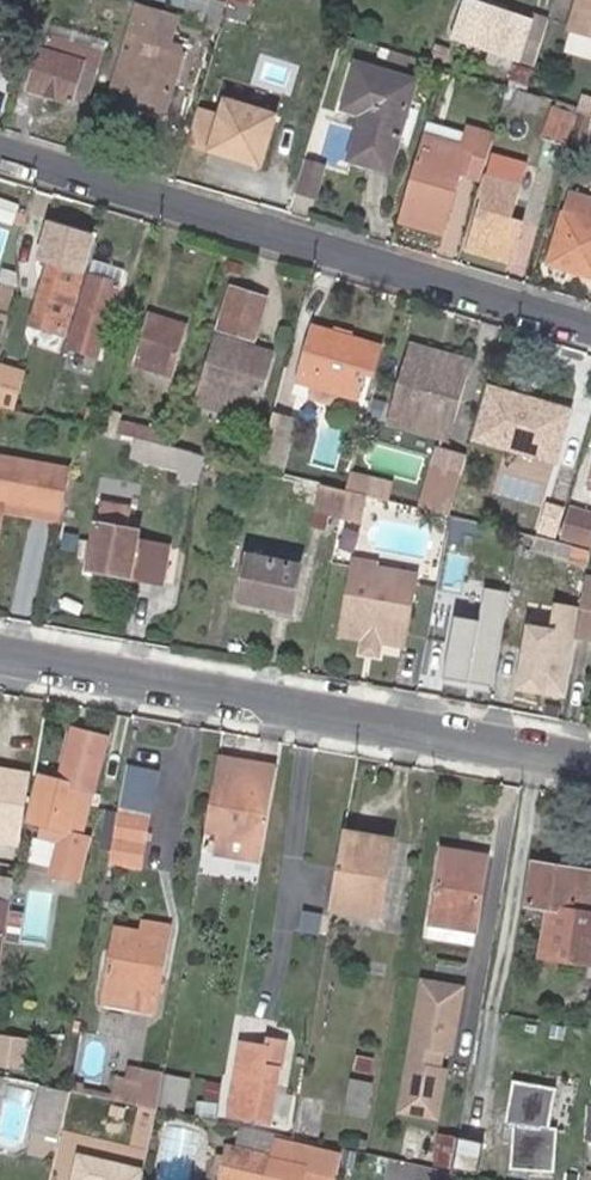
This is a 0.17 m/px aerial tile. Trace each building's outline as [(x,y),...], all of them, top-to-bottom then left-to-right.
[(184,12),(219,23),(223,10),(226,0),(187,0),(184,12)] [(257,54),(266,23),(267,12),(248,7),(247,7),(227,0),(226,0),(223,10),(235,13),(226,44),(257,54)] [(564,29),(590,37),(590,0),(572,0),(564,29)] [(536,63),(548,20),(531,15),(529,23),(510,17),(466,3),(454,39),(499,53),(536,63)] [(158,84),(169,50),(177,19),(134,7),(107,95),(166,112),(173,89),(158,84)] [(226,44),(235,13),(223,10),(219,23),(214,40),(226,44)] [(38,51),(27,90),(70,103),(79,67),(94,72),(99,56),(46,40),(44,54),(38,51)] [(183,54),(169,50),(158,84),(173,89),(183,54)] [(521,89),(527,68),(511,63),(506,84),(521,89)] [(410,82),(355,65),(342,107),(362,114),(350,158),(385,169),(410,82)] [(513,104),(536,111),(539,101),(517,93),(517,91),(505,87),(501,101),(513,104)] [(267,168),(283,112),(211,91),(194,147),(267,168)] [(580,111),(590,114),(590,100),(584,97),(580,111)] [(551,110),(542,139),(562,145),(570,117),(551,110)] [(582,120),(576,136),(590,141),(590,123),(582,120)] [(464,137),(424,125),(421,137),(461,148),(464,137)] [(421,137),(397,217),(440,230),(459,172),(480,179),(492,135),(467,129),(464,137),(461,148),(421,137)] [(525,165),(494,155),(466,251),(509,264),(522,222),(509,217),(519,186),(525,165)] [(303,161),(294,191),(312,197),(321,167),(303,161)] [(590,262),(590,198),(569,191),(563,210),(547,261),(570,268),(572,256),(590,262)] [(50,225),(39,259),(45,261),(27,326),(60,335),(80,272),(89,237),(50,225)] [(572,256),(570,268),(590,274),(590,262),(572,256)] [(96,358),(116,287),(120,267),(92,259),(87,279),(69,349),(96,358)] [(251,302),(252,293),(232,287),(220,330),(252,340),(262,306),(251,302)] [(264,297),(252,293),(251,302),(262,306),(264,297)] [(167,325),(168,320),(150,314),(136,363),(169,373),(181,331),(167,325)] [(183,325),(168,320),(167,325),(181,331),(183,325)] [(376,347),(310,329),(296,380),(352,396),(360,369),(370,371),(376,347)] [(214,341),(198,393),(247,407),(262,355),(214,341)] [(468,361),(411,344),(407,356),(464,372),(468,361)] [(445,439),(464,372),(407,356),(388,422),(445,439)] [(0,367),(0,409),(9,411),(18,373),(0,367)] [(570,405),(517,390),(511,411),(491,406),(484,429),(481,429),(477,446),(504,455),(510,436),(558,449),(570,405)] [(377,401),(368,398),(362,418),(371,420),(377,401)] [(100,411),(85,407),(82,419),(97,423),(100,411)] [(116,411),(107,409),(100,432),(134,440),(159,446),(162,432),(114,422),(116,411)] [(293,417),(270,412),(255,468),(277,473),(293,417)] [(341,489),(356,492),(377,421),(371,420),(362,418),(341,489)] [(130,456),(197,472),(200,455),(159,446),(134,440),(130,456)] [(31,504),(39,462),(26,459),(0,454),(0,497),(31,504)] [(590,487),(590,458),(582,484),(590,487)] [(39,462),(31,504),(31,506),(59,511),(67,467),(39,462)] [(446,514),(457,479),(428,471),(417,507),(446,514)] [(341,489),(317,483),(312,507),(336,514),(341,489)] [(356,492),(341,489),(336,514),(361,520),(367,495),(356,492)] [(553,535),(560,512),(554,510),(557,501),(543,497),(540,507),(536,507),(530,529),(553,535)] [(101,502),(98,521),(127,527),(130,507),(101,502)] [(590,550),(590,533),(588,532),(590,517),(566,511),(557,542),(585,548),(590,550)] [(89,566),(161,580),(167,544),(135,537),(137,529),(127,527),(98,521),(89,566)] [(455,532),(453,549),(469,553),(475,525),(457,522),(455,532)] [(529,551),(552,556),(554,544),(532,539),(529,551)] [(178,545),(167,544),(161,580),(172,581),(178,545)] [(554,544),(552,556),(580,563),(584,551),(554,544)] [(297,569),(246,557),(238,601),(290,611),(297,569)] [(352,559),(351,565),(373,569),(374,562),(352,559)] [(473,597),(496,601),(492,619),(518,624),(520,606),(546,612),(554,573),(481,559),(473,597)] [(351,565),(343,613),(339,637),(362,641),(360,649),(375,652),(377,643),(399,648),(402,633),(412,576),(380,570),(373,569),(351,565)] [(572,635),(590,639),(590,580),(581,578),(572,635)] [(157,735),(158,722),(140,720),(139,733),(157,735)] [(37,775),(29,821),(68,828),(67,841),(77,842),(84,809),(73,807),(77,784),(88,786),(96,737),(63,731),(55,779),(37,775)] [(276,766),(215,757),(203,828),(218,831),(216,853),(232,855),(236,833),(248,835),(244,858),(261,861),(276,766)] [(32,774),(0,769),(0,829),(16,832),(22,833),(32,774)] [(127,770),(115,849),(113,862),(140,867),(142,855),(157,774),(127,770)] [(88,786),(77,784),(73,807),(84,809),(88,786)] [(68,828),(29,821),(26,833),(67,841),(68,828)] [(0,829),(0,838),(15,842),(16,832),(0,829)] [(345,829),(334,893),(379,901),(391,836),(345,829)] [(478,926),(490,855),(442,847),(430,920),(478,926)] [(587,911),(589,911),(590,905),(590,898),(590,867),(537,861),(531,903),(551,906),(587,911)] [(0,877),(0,929),(8,896),(11,879),(0,877)] [(379,901),(334,893),(332,909),(377,916),(379,901)] [(581,938),(579,959),(590,960),(590,906),(590,905),(589,911),(587,911),(585,924),(582,923),(581,938)] [(585,924),(587,911),(551,906),(549,920),(582,923),(585,924)] [(141,918),(139,930),(126,928),(116,927),(102,1001),(125,1005),(154,1011),(158,990),(166,946),(168,923),(141,918)] [(441,1116),(462,981),(418,974),(396,1109),(441,1116)] [(125,1005),(102,1001),(98,1022),(122,1026),(125,1005)] [(239,1035),(227,1109),(271,1116),(284,1037),(268,1034),(267,1040),(239,1035)] [(7,1075),(13,1046),(0,1043),(0,1074),(7,1075)] [(370,1056),(356,1053),(353,1066),(368,1068),(370,1056)] [(159,1104),(165,1068),(139,1063),(136,1080),(119,1076),(115,1099),(133,1103),(158,1108),(159,1104)] [(159,1104),(184,1107),(189,1073),(165,1068),(159,1104)] [(510,1165),(551,1168),(557,1081),(509,1078),(506,1118),(514,1119),(510,1165)] [(371,1082),(350,1079),(345,1110),(365,1114),(371,1082)] [(69,1089),(56,1086),(52,1103),(38,1100),(32,1126),(59,1133),(69,1089)] [(92,1094),(69,1089),(59,1133),(81,1138),(92,1094)] [(25,1094),(0,1094),(0,1104),(0,1140),(25,1139),(25,1094)] [(158,1108),(133,1103),(123,1144),(148,1150),(158,1108)] [(453,1166),(458,1137),(425,1131),(420,1158),(453,1166)] [(294,1137),(275,1134),(269,1157),(268,1160),(302,1169),(331,1176),(339,1147),(294,1137)] [(484,1143),(458,1137),(453,1166),(478,1172),(484,1143)] [(269,1157),(211,1143),(202,1179),(263,1179),(268,1160),(269,1157)] [(495,1145),(484,1143),(478,1172),(488,1173),(495,1145)] [(151,1167),(88,1152),(81,1179),(148,1179),(151,1167)] [(268,1160),(263,1179),(300,1179),(302,1169),(268,1160)]
